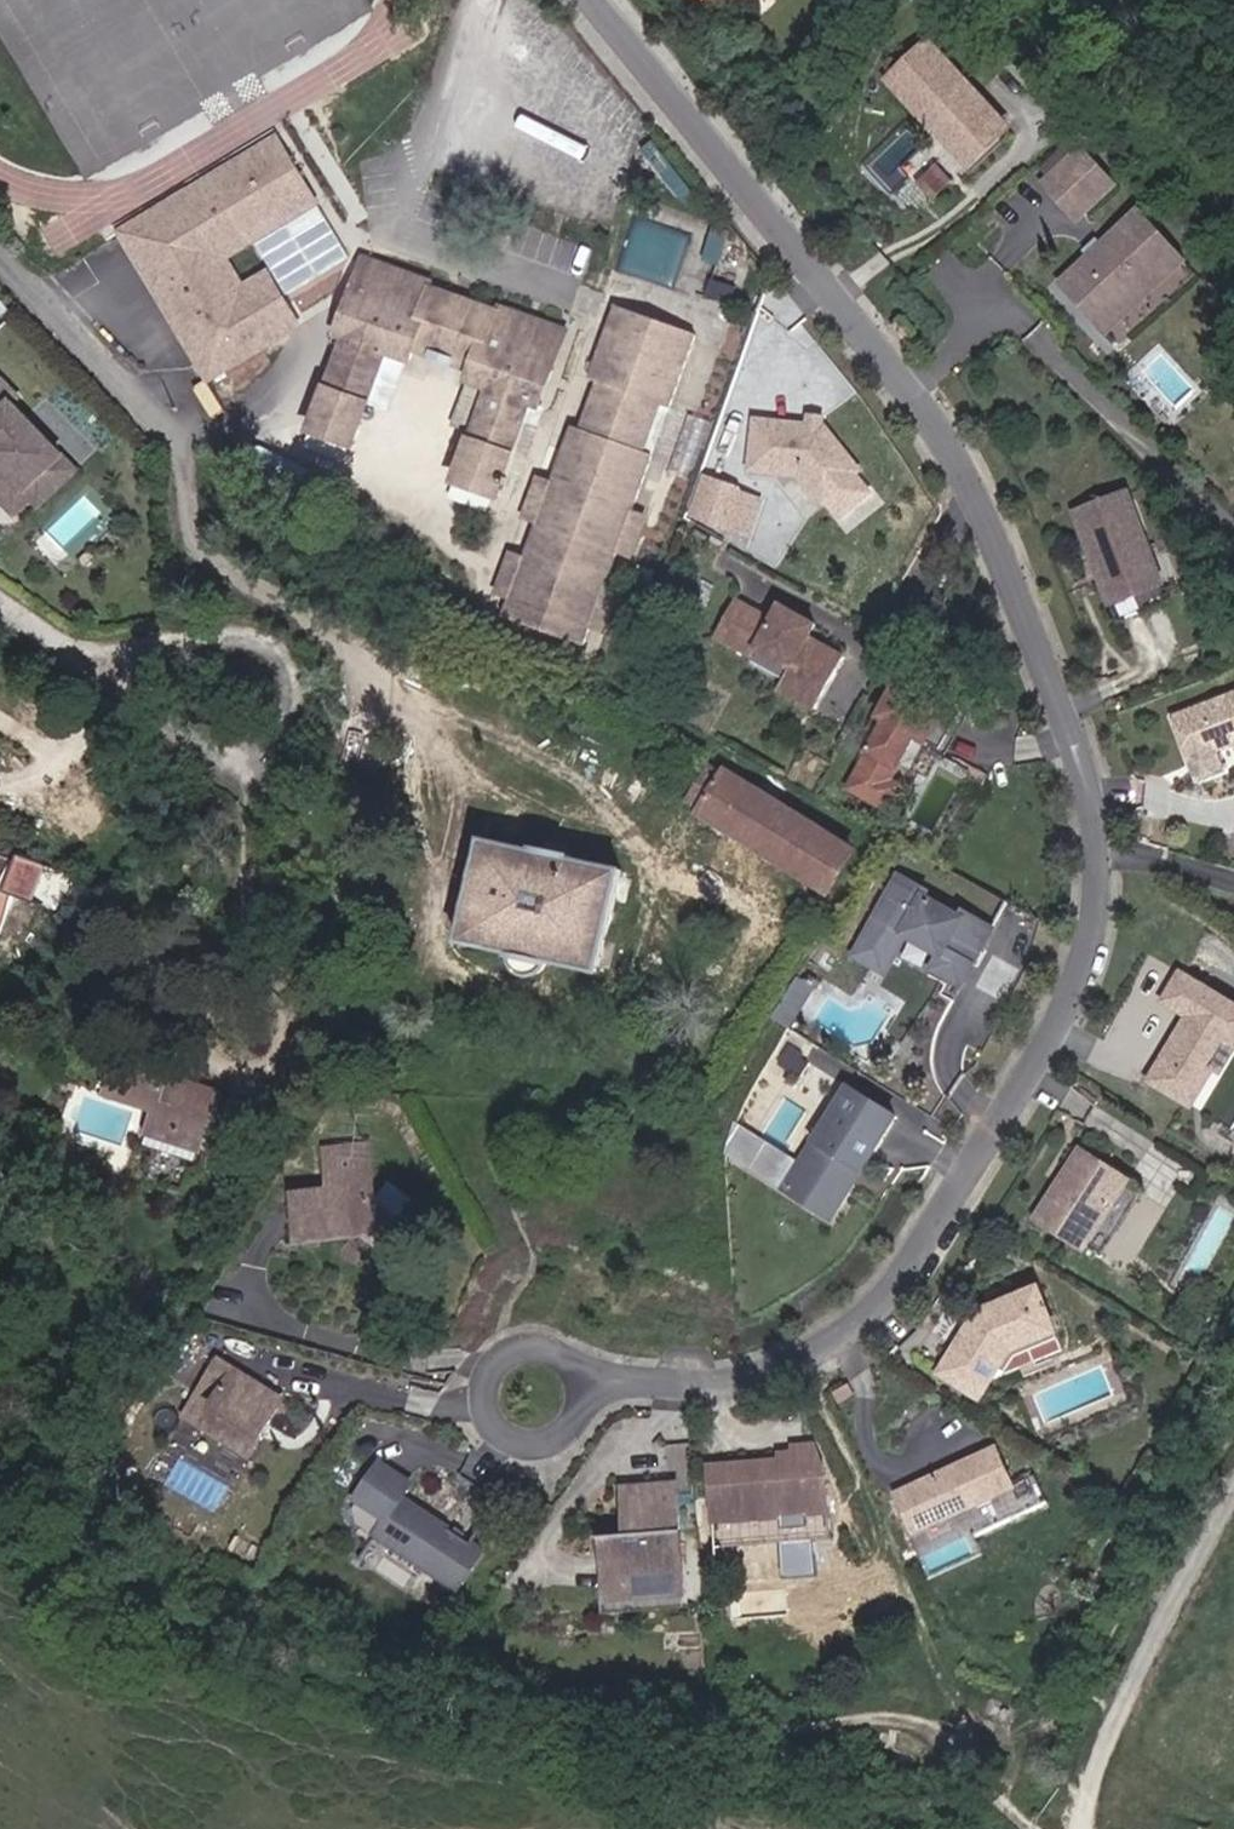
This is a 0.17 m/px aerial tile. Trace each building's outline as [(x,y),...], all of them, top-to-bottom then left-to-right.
[(1012,123),(933,37),(894,73),(973,159),(1012,123)] [(311,202),(272,139),(244,156),(284,219),(311,202)] [(1066,144),(1039,169),(1049,180),(1076,155),(1066,144)] [(1076,220),(1113,186),(1081,150),(1076,155),(1049,180),(1043,185),(1076,220)] [(222,258),(284,219),(244,156),(120,235),(210,379),(298,323),(267,273),(241,289),(222,258)] [(940,169),(925,185),(937,197),(953,181),(940,169)] [(1101,329),(1179,257),(1138,213),(1060,284),(1101,329)] [(1115,344),(1193,273),(1179,257),(1101,329),(1115,344)] [(565,330),(498,306),(496,311),(432,288),(434,283),(364,258),(338,331),(346,335),(313,430),(349,442),(353,444),(368,402),(367,401),(386,349),(407,356),(409,357),(413,346),(474,367),(470,378),(492,386),(473,440),(472,440),(457,480),(496,494),(498,495),(502,482),(509,484),(512,477),(505,475),(512,454),(511,453),(530,400),(539,403),(565,330)] [(634,514),(655,456),(644,452),(661,405),(671,409),(698,336),(615,306),(588,379),(599,383),(582,430),(572,426),(551,484),(537,521),(524,557),(607,587),(620,551),(634,514)] [(388,409),(407,356),(386,349),(367,401),(368,402),(388,409)] [(473,440),(492,386),(470,378),(450,432),(472,440),(473,440)] [(14,514),(31,498),(24,491),(60,456),(10,405),(16,398),(1,382),(0,383),(0,500),(14,514)] [(522,481),(549,407),(539,403),(530,400),(511,453),(512,454),(505,475),(512,477),(522,481)] [(655,456),(671,409),(661,405),(644,452),(655,456)] [(826,427),(827,416),(807,414),(806,425),(826,427)] [(863,472),(826,427),(806,425),(755,420),(750,471),(799,477),(821,504),(863,472)] [(344,455),(349,442),(313,430),(308,442),(344,455)] [(71,467),(60,456),(24,491),(31,498),(35,502),(71,467)] [(491,507),(496,494),(457,480),(453,493),(491,507)] [(537,521),(551,484),(540,480),(527,517),(537,521)] [(729,527),(741,496),(739,491),(710,481),(697,516),(729,527)] [(1165,585),(1129,492),(1075,513),(1111,606),(1165,585)] [(750,535),(761,503),(741,496),(729,527),(750,535)] [(631,555),(644,518),(634,514),(620,551),(631,555)] [(510,596),(524,559),(513,555),(500,592),(510,596)] [(607,589),(607,587),(524,557),(524,559),(510,596),(503,616),(586,646),(593,627),(607,589)] [(1118,622),(1171,601),(1165,585),(1111,606),(1118,622)] [(604,630),(617,593),(607,589),(593,627),(604,630)] [(731,646),(751,611),(737,603),(717,639),(731,646)] [(844,658),(809,639),(816,626),(779,607),(771,622),(751,611),(731,646),(753,658),(757,651),(790,669),(779,690),(816,710),(844,658)] [(910,702),(916,692),(900,683),(894,693),(910,702)] [(891,781),(917,734),(927,740),(935,725),(951,734),(961,717),(916,692),(910,702),(894,693),(867,743),(875,748),(853,788),(890,808),(901,787),(891,781)] [(1174,718),(1198,781),(1222,772),(1215,752),(1233,744),(1233,695),(1174,718)] [(943,749),(951,734),(935,725),(927,740),(943,749)] [(857,851),(729,772),(726,776),(714,769),(692,803),(704,811),(701,815),(832,894),(857,851)] [(603,977),(626,870),(482,839),(459,945),(507,955),(512,961),(513,964),(516,971),(527,977),(536,978),(540,977),(555,966),(603,977)] [(43,858),(18,850),(14,862),(10,860),(12,854),(0,850),(0,915),(6,917),(15,891),(30,896),(43,858)] [(994,929),(965,913),(962,919),(925,898),(928,892),(900,876),(855,955),(884,971),(903,938),(942,960),(935,971),(962,986),(975,962),(968,958),(973,948),(981,952),(994,929)] [(975,962),(981,952),(973,948),(968,958),(975,962)] [(1226,1040),(1233,1026),(1233,1006),(1184,975),(1167,1003),(1192,1018),(1153,1082),(1187,1103),(1226,1040)] [(800,1015),(816,990),(798,979),(782,1005),(800,1015)] [(792,1029),(800,1015),(782,1005),(774,1018),(792,1029)] [(1226,1040),(1233,1044),(1233,1026),(1226,1040)] [(172,1076),(175,1064),(125,1048),(111,1094),(153,1107),(146,1128),(153,1130),(148,1145),(199,1161),(221,1092),(183,1080),(172,1076)] [(183,1080),(187,1068),(175,1064),(172,1076),(183,1080)] [(835,1221),(900,1118),(850,1087),(802,1163),(785,1190),(835,1221)] [(785,1190),(802,1163),(739,1123),(734,1133),(728,1155),(785,1190)] [(376,1201),(369,1143),(327,1148),(332,1194),(323,1195),(327,1228),(355,1225),(381,1245),(400,1220),(376,1201)] [(1081,1244),(1123,1177),(1078,1148),(1036,1215),(1081,1244)] [(1098,1254),(1140,1187),(1123,1177),(1081,1244),(1098,1254)] [(327,1228),(323,1195),(296,1198),(300,1231),(327,1228)] [(1054,1334),(1036,1290),(984,1312),(986,1317),(975,1335),(969,1331),(942,1373),(982,1398),(1012,1351),(1054,1334)] [(251,1456),(285,1400),(221,1361),(198,1397),(215,1407),(204,1427),(251,1456)] [(1046,1422),(1112,1395),(1101,1369),(1035,1396),(1046,1422)] [(204,1427),(215,1407),(198,1397),(187,1416),(204,1427)] [(831,1512),(828,1474),(814,1446),(795,1448),(796,1460),(712,1467),(716,1521),(831,1512)] [(1039,1507),(1028,1482),(1014,1488),(996,1448),(898,1493),(915,1532),(926,1527),(934,1543),(961,1531),(966,1541),(1039,1507)] [(484,1552),(402,1499),(411,1484),(381,1465),(358,1501),(387,1520),(378,1534),(461,1588),(484,1552)] [(686,1582),(678,1486),(631,1490),(635,1533),(607,1535),(609,1556),(627,1555),(630,1587),(686,1582)] [(832,1530),(831,1512),(716,1521),(718,1539),(832,1530)] [(461,1588),(378,1534),(374,1541),(457,1594),(461,1588)] [(688,1606),(686,1582),(630,1587),(627,1555),(609,1556),(613,1612),(688,1606)]
